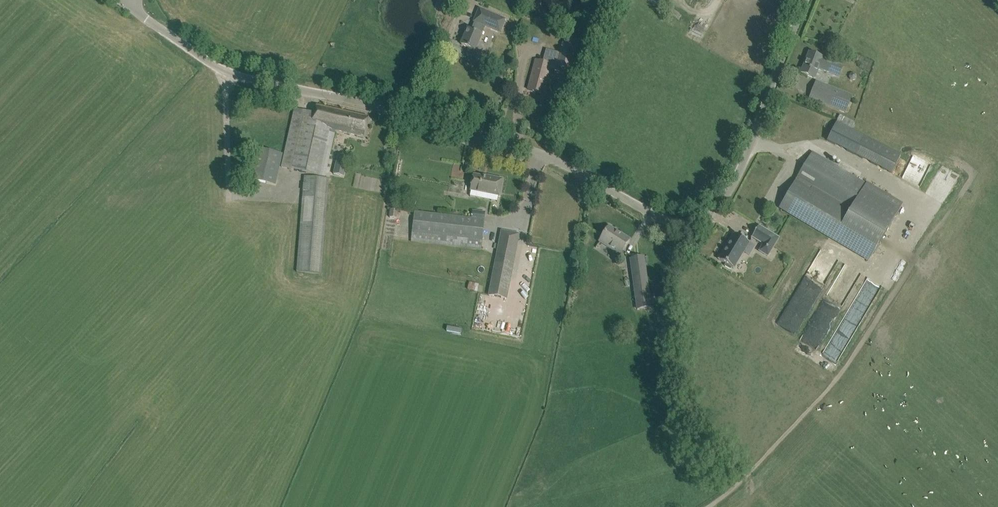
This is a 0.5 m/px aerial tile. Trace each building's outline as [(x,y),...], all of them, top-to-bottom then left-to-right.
[(463,35),(460,41),(462,42),(461,44),(469,48),(467,54),(478,59),(483,46),(478,44),(481,35),(485,26),(500,33),(505,20),(479,9),(474,21),(475,22),(471,30),(468,29),(465,36),(463,35)] [(582,29),(580,34),(589,38),(587,42),(593,45),(597,36),(582,29)] [(528,89),(543,93),(550,69),(558,72),(560,68),(570,70),(577,47),(578,48),(580,40),(565,36),(563,43),(562,43),(560,53),(546,49),(543,62),(536,60),(530,79),(528,89)] [(823,58),(819,56),(809,52),(801,73),(815,78),(819,68),(840,76),(843,67),(822,59),(823,58)] [(852,96),(825,85),(816,82),(809,98),(845,112),(852,96)] [(364,137),(366,127),(369,117),(316,105),(314,113),(295,109),(281,167),(325,176),(335,130),(364,137)] [(855,122),(840,115),(837,123),(828,140),(856,155),(892,173),(901,155),(865,138),(851,130),(855,122)] [(256,148),(249,179),(275,185),(282,154),(256,148)] [(870,261),(902,205),(813,152),(780,208),(870,261)] [(344,176),(346,165),(348,156),(337,154),(333,174),(344,176)] [(915,154),(903,177),(917,185),(929,161),(915,154)] [(499,196),(501,189),(503,179),(481,175),(481,177),(473,175),(470,190),(499,196)] [(305,177),(297,272),(321,274),(329,178),(305,177)] [(390,208),(390,217),(398,217),(399,209),(390,208)] [(485,220),(484,220),(485,212),(472,210),(471,218),(414,212),(412,232),(411,242),(481,250),(485,220)] [(620,255),(624,248),(630,239),(609,226),(599,242),(620,255)] [(779,238),(759,226),(752,237),(763,244),(759,251),(768,256),(779,238)] [(507,299),(515,257),(520,234),(501,230),(496,254),(488,295),(507,299)] [(734,234),(719,260),(726,264),(725,266),(731,269),(732,267),(734,269),(745,250),(751,254),(755,246),(749,243),(734,234)] [(637,310),(651,308),(644,257),(630,259),(637,310)] [(476,291),(478,284),(471,282),(469,289),(476,291)] [(797,331),(801,322),(783,315),(779,324),(797,331)]
